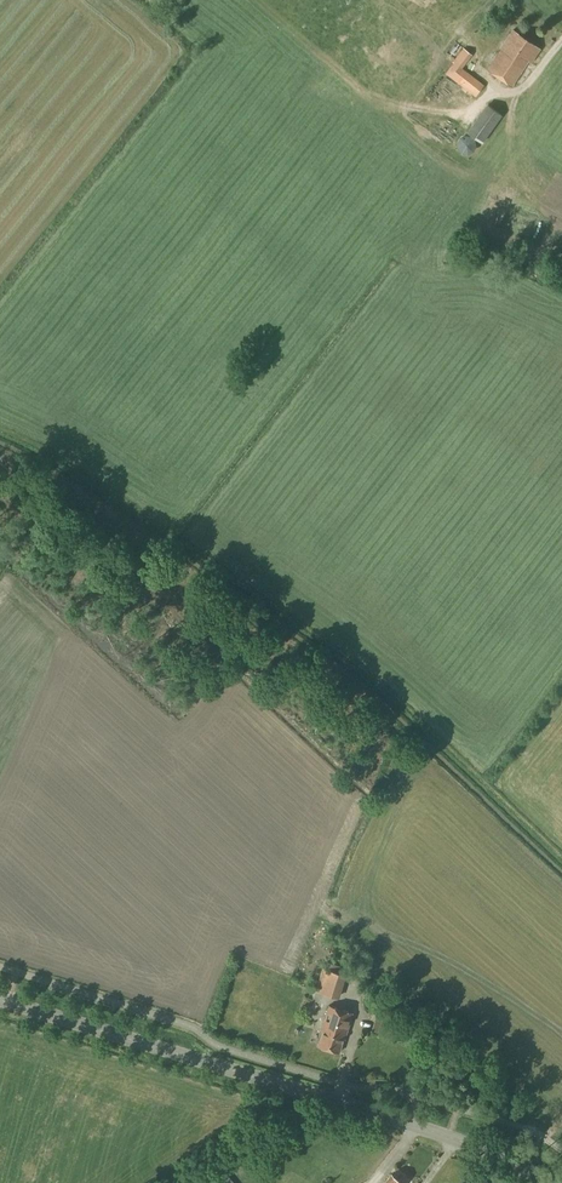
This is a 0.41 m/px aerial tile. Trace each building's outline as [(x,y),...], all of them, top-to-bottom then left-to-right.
[(531,62),(541,49),(513,30),(500,48),(501,49),(488,69),(512,86),(529,61),(531,62)] [(463,47),(444,73),(459,84),(468,72),(462,68),(472,55),(463,47)] [(455,83),(448,87),(452,94),(459,91),(455,83)] [(466,132),(482,144),(502,115),(487,104),(466,132)] [(468,154),(473,151),(476,146),(475,141),(471,136),(465,135),(460,137),(456,142),(457,149),(462,153),(468,154)] [(339,998),(346,975),(323,967),(315,991),(339,998)] [(345,1039),(352,1013),(329,1006),(321,1032),(323,1032),(319,1046),(339,1052),(343,1038),(345,1039)] [(376,1016),(372,1030),(385,1034),(389,1020),(376,1016)] [(226,1173),(213,1182),(235,1182),(226,1173)] [(392,1174),(385,1182),(404,1182),(392,1174)]
